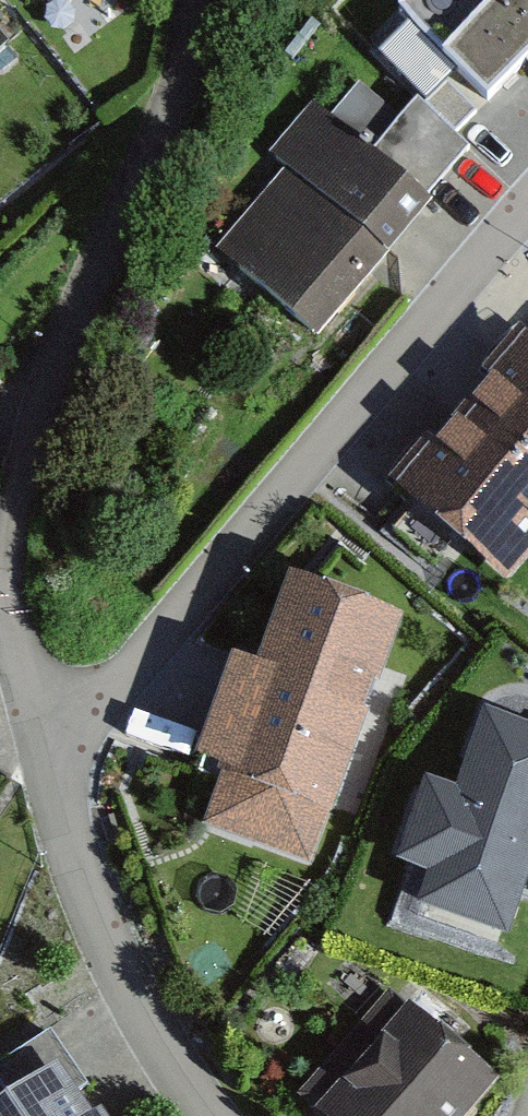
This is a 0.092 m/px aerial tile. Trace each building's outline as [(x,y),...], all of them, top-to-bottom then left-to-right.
[(395,18),(481,103),(522,62),(527,68),(527,0),(413,0),(395,18)] [(427,208),(331,125),(210,266),(306,348),(427,208)] [(527,551),(527,367),(414,504),(505,579),(527,551)] [(389,624),(296,591),(232,770),(274,784),(254,839),(306,857),(389,624)] [(527,858),(527,735),(490,722),(462,801),(431,790),(407,858),(515,895),(527,858)] [(308,1098),(330,1115),(454,1115),(484,1081),(390,1002),(308,1098)] [(48,1032),(0,1066),(0,1084),(14,1104),(4,1110),(0,1105),(0,1115),(79,1115),(66,1099),(85,1085),(48,1032)]
